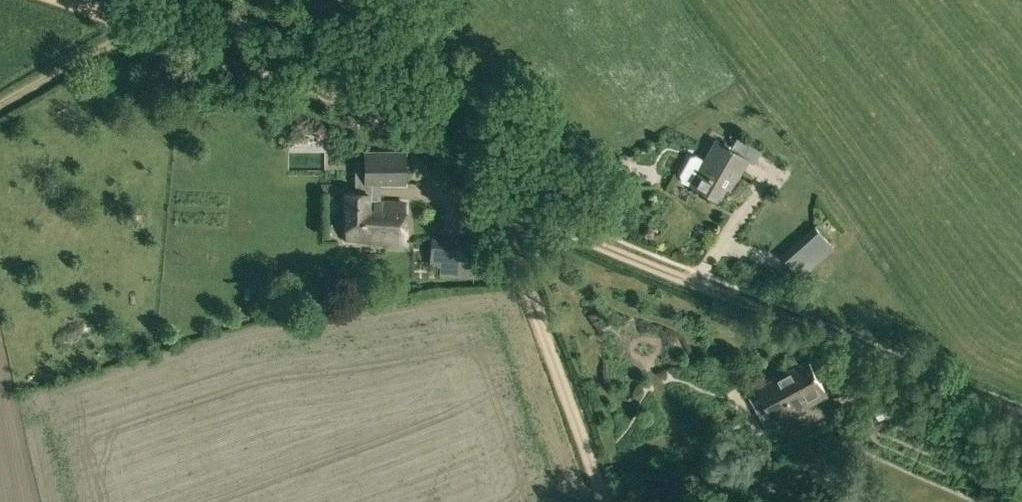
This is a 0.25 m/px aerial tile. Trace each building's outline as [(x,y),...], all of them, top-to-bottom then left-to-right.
[(682,180),(717,200),(727,181),(733,184),(748,158),(715,140),(704,160),(695,155),(690,157),(680,174),(682,180)] [(346,242),(405,242),(405,202),(378,202),(378,184),(406,184),(406,151),(365,151),(365,180),(356,180),(356,191),(346,191),(346,242)] [(608,197),(614,211),(627,206),(621,192),(608,197)] [(781,255),(800,276),(818,261),(819,262),(836,248),(815,226),(781,255)] [(430,264),(440,265),(442,238),(432,238),(430,264)] [(482,241),(472,240),(470,267),(480,267),(482,241)] [(805,407),(803,405),(826,392),(819,380),(824,377),(820,371),(816,373),(809,360),(759,387),(761,390),(750,396),(765,424),(776,419),(778,422),(805,407)]
